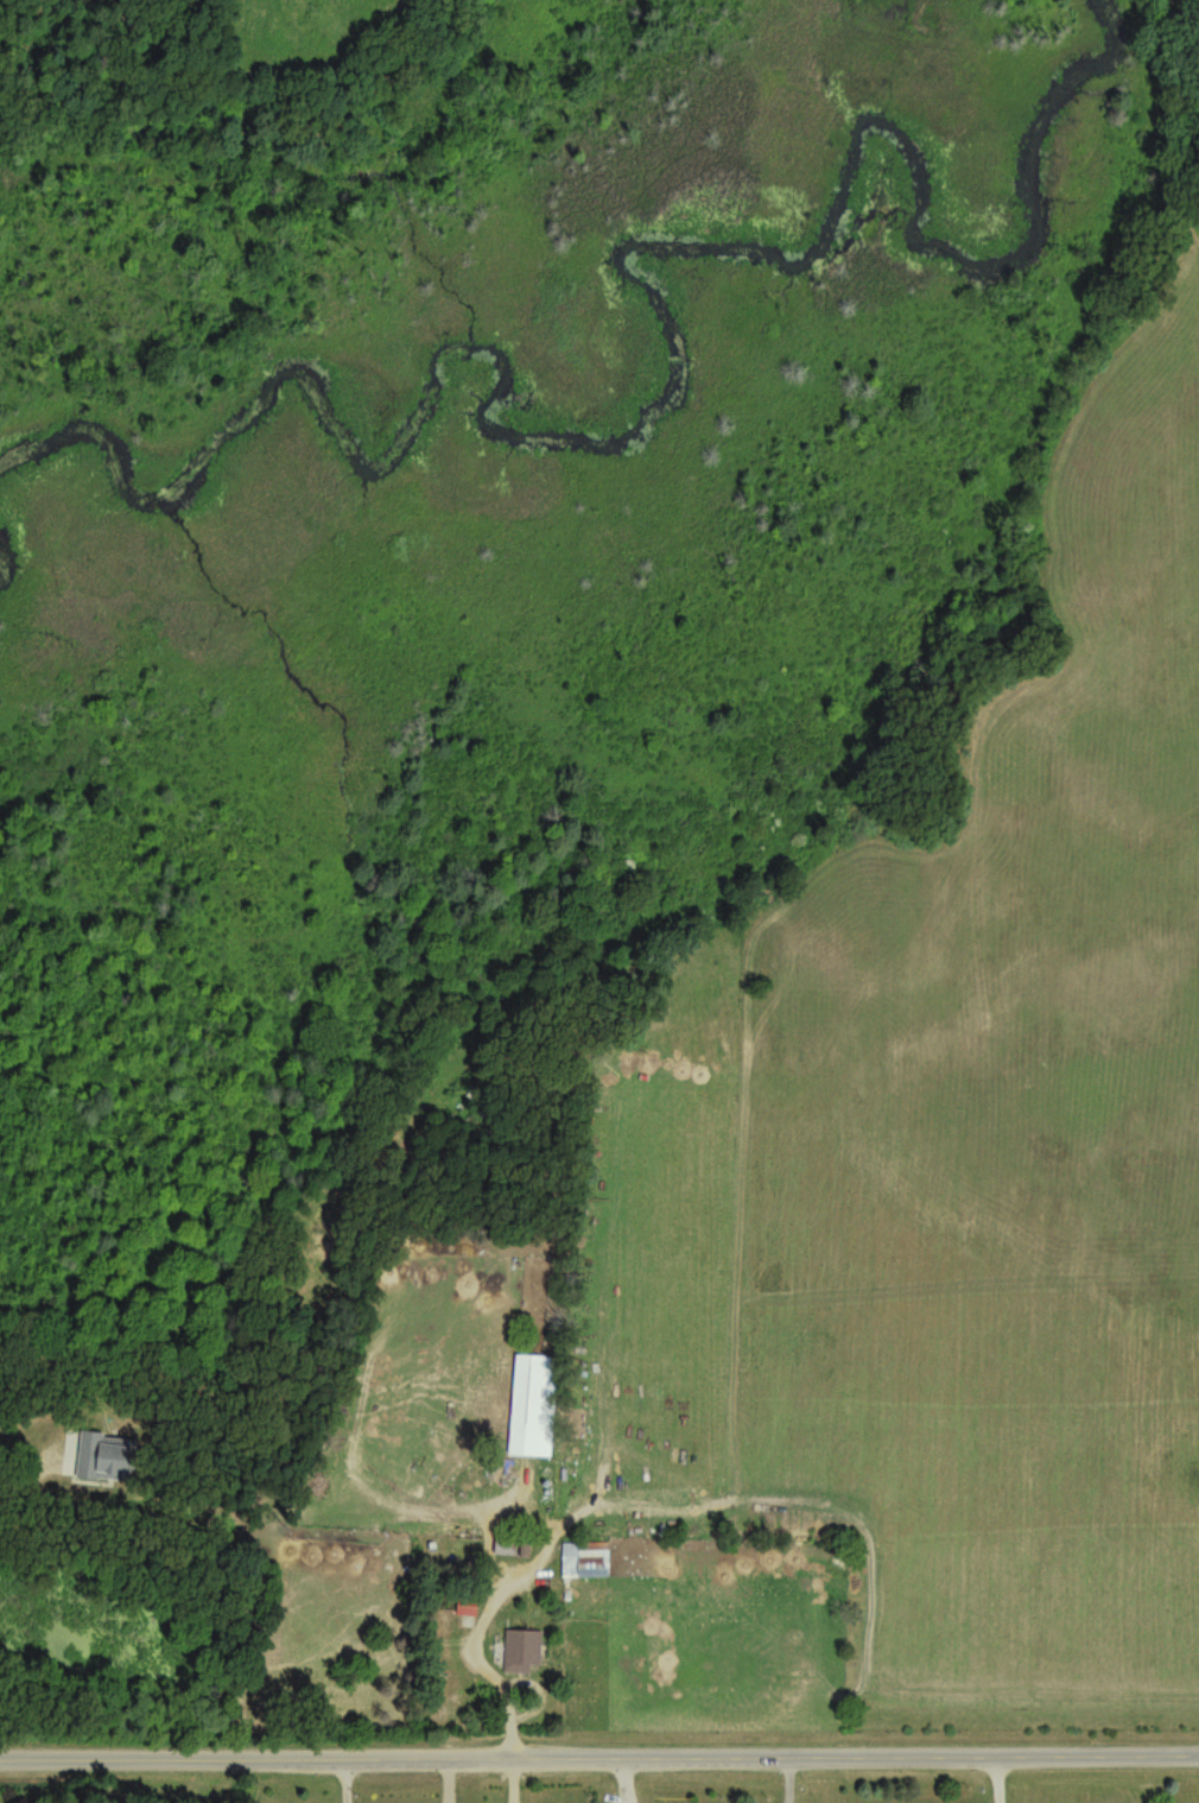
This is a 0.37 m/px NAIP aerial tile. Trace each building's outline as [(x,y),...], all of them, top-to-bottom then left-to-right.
[(536,1402),(536,1367),(518,1367),(518,1402),(536,1402)] [(494,1558),(528,1560),(529,1544),(494,1543),(494,1558)] [(563,1580),(608,1580),(608,1552),(563,1552),(563,1580)] [(510,1670),(513,1634),(547,1637),(545,1672),(510,1670)]
